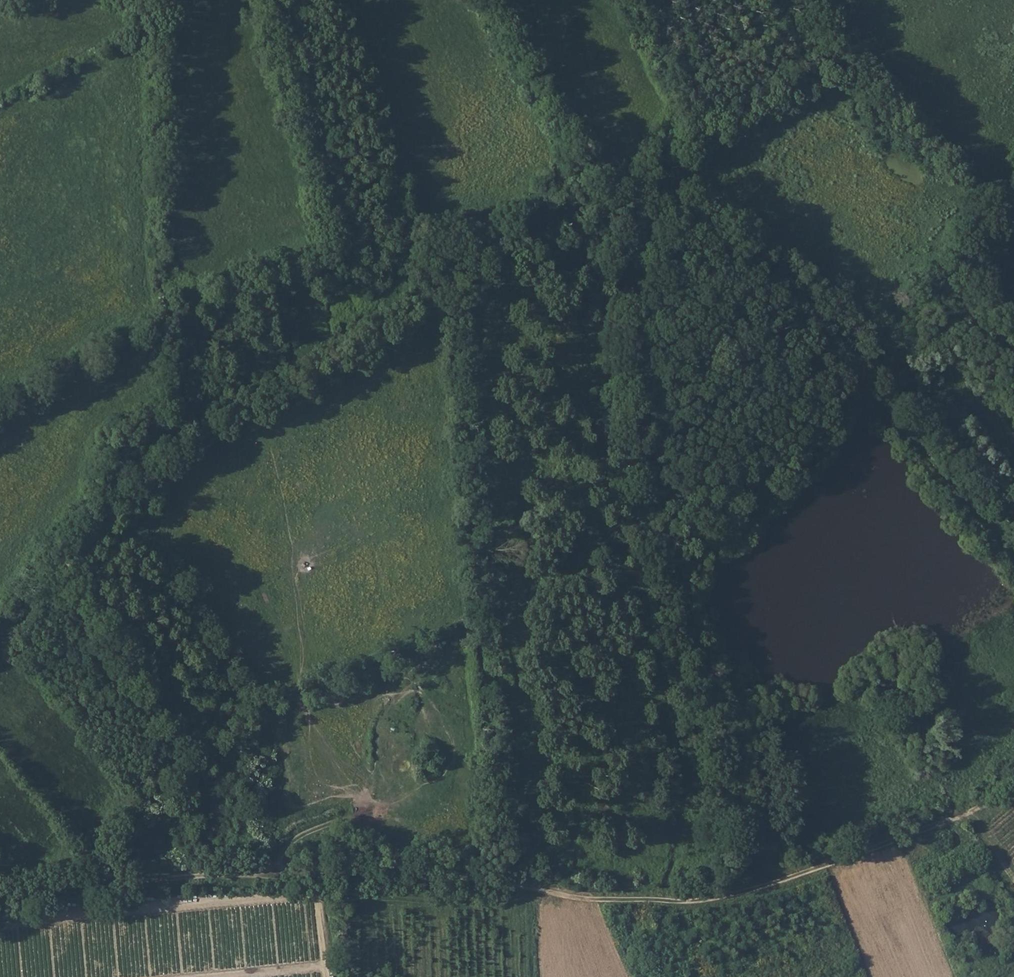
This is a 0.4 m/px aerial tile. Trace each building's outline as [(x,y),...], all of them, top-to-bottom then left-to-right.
[(1013,940),(1013,929),(1011,921),(1006,923),(1012,941),(1013,940)] [(1006,958),(1009,963),(1013,960),(1013,954),(1006,958)]
